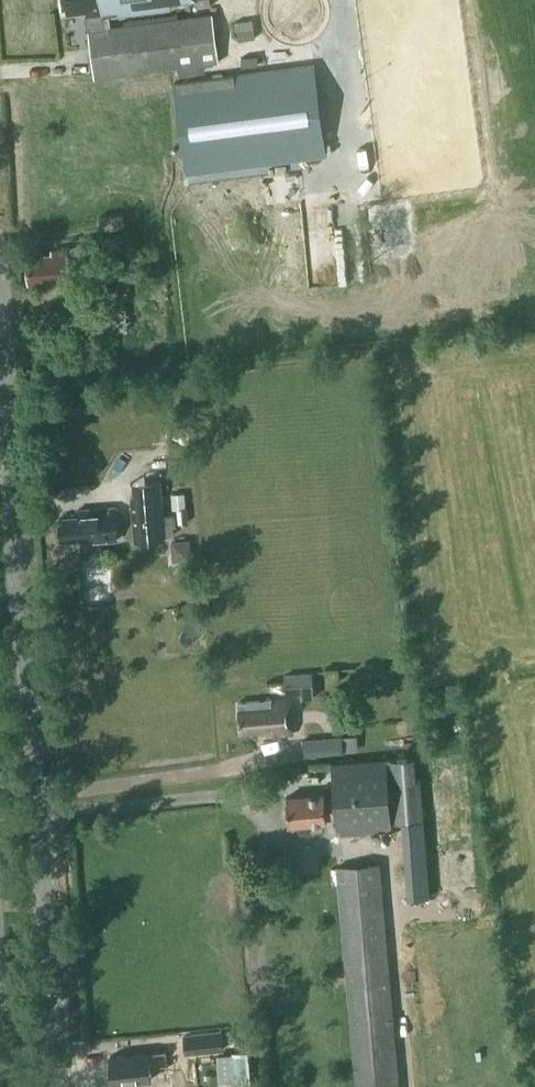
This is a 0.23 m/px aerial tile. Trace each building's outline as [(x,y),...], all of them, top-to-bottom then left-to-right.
[(326,155),(314,63),(221,75),(213,12),(112,26),(110,15),(197,4),(196,0),(63,0),(64,11),(86,9),(95,77),(173,67),(187,173),(326,155)] [(101,227),(125,225),(124,213),(99,216),(101,227)] [(84,273),(100,269),(98,242),(78,242),(79,248),(51,250),(52,254),(26,257),(29,284),(54,282),(54,287),(72,285),(71,277),(84,276),(84,273)] [(128,330),(127,307),(87,309),(88,333),(128,330)] [(164,515),(162,479),(133,481),(134,495),(131,495),(135,540),(177,537),(176,514),(164,515)] [(87,542),(119,539),(115,505),(78,509),(78,516),(59,518),(61,540),(86,538),(87,542)] [(315,697),(312,672),(285,676),(287,694),(303,692),(303,698),(315,697)] [(266,735),(292,733),(290,699),(271,701),(271,699),(237,701),(240,733),(265,731),(266,735)] [(345,749),(343,734),(303,738),(305,753),(345,749)] [(421,757),(391,759),(395,821),(406,820),(409,860),(428,859),(421,757)] [(337,832),(394,828),(389,759),(332,764),(334,797),(324,797),(324,793),(287,795),(289,824),(326,821),(325,817),(336,816),(337,832)] [(380,861),(338,865),(357,1086),(400,1086),(380,861)] [(224,1049),(221,1029),(184,1033),(186,1053),(224,1049)] [(152,1078),(169,1076),(166,1049),(148,1051),(110,1055),(113,1083),(134,1080),(135,1083),(147,1082),(147,1080),(152,1080),(152,1078)]
